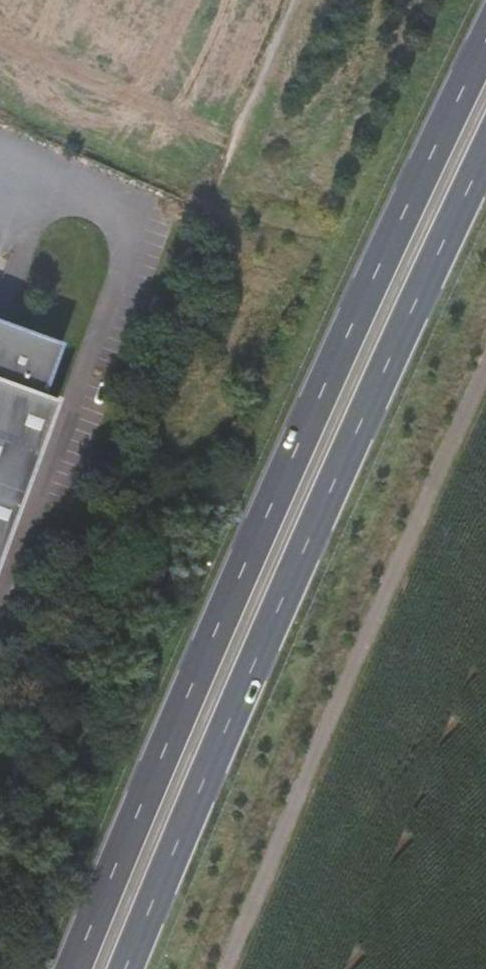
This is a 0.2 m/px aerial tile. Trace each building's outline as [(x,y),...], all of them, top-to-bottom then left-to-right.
[(61,343),(0,321),(0,552),(56,400),(42,395),(61,343)]
